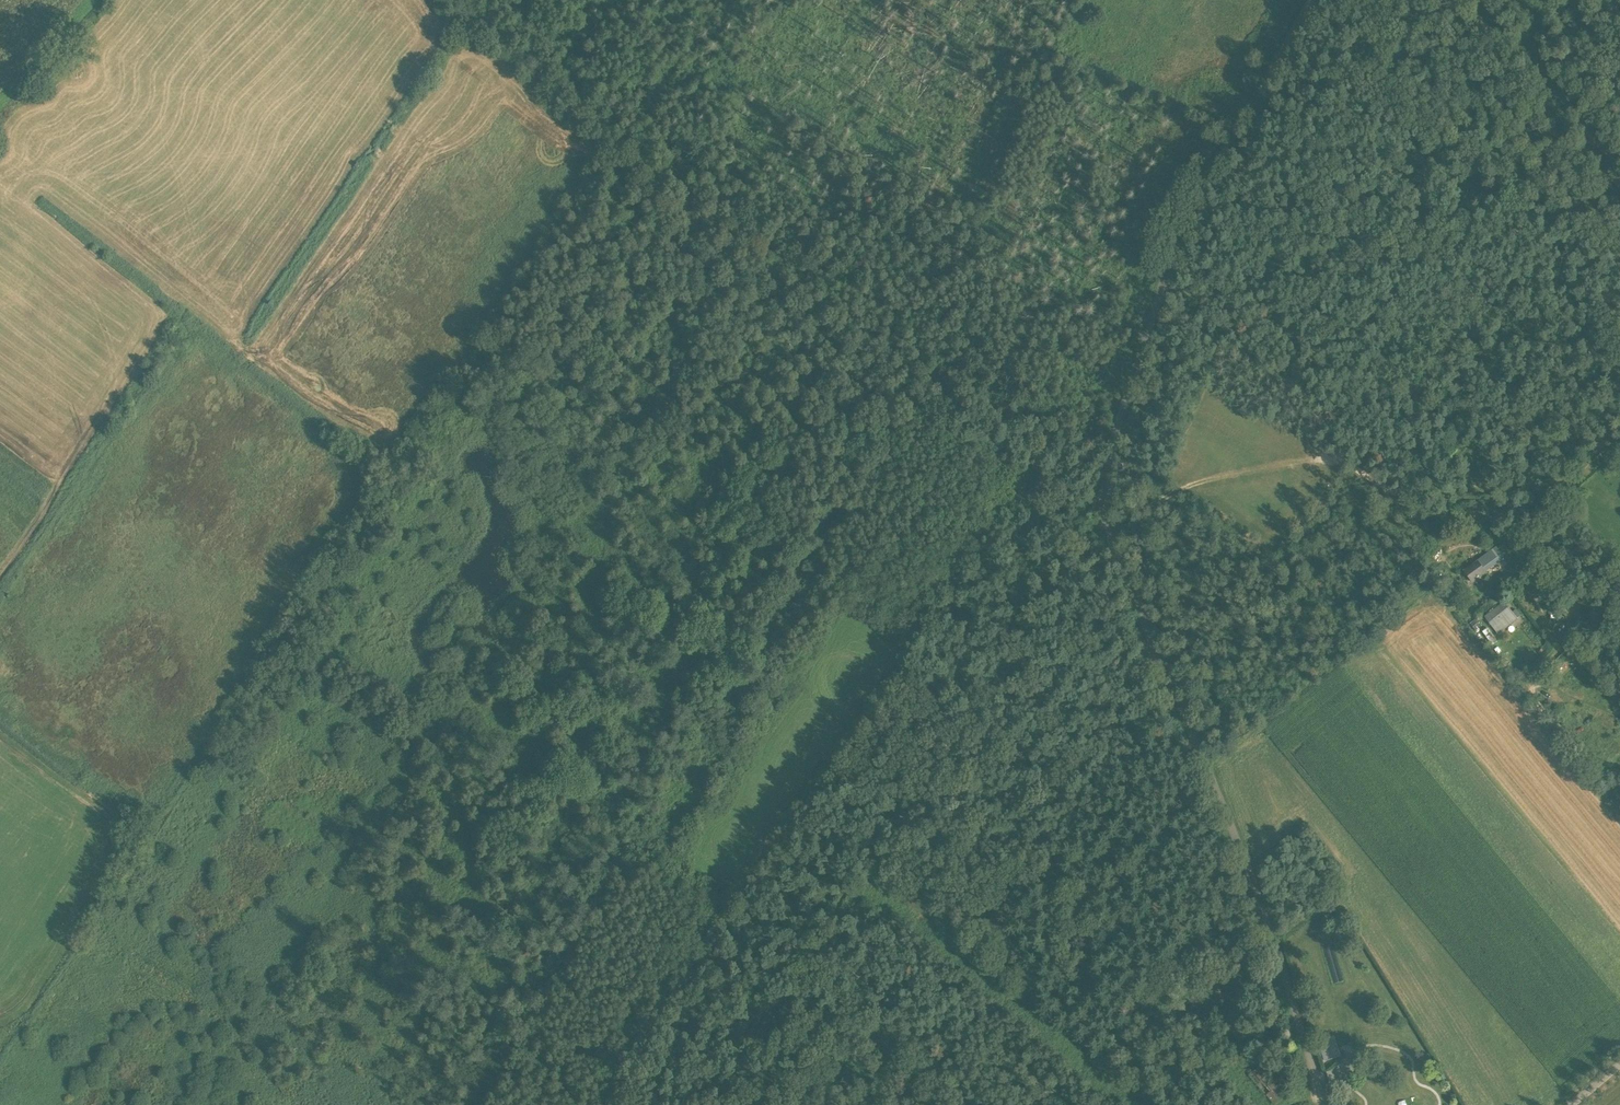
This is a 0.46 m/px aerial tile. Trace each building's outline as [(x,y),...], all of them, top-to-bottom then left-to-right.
[(1504,557),(1497,547),(1464,571),(1472,581),(1486,571),(1485,571),(1504,557)] [(1486,618),(1499,634),(1517,619),(1505,603),(1498,608),(1497,606),(1493,609),(1495,611),(1486,618)] [(1472,627),(1476,631),(1482,626),(1479,622),(1472,627)] [(1488,628),(1483,631),(1493,645),(1498,641),(1488,628)]
